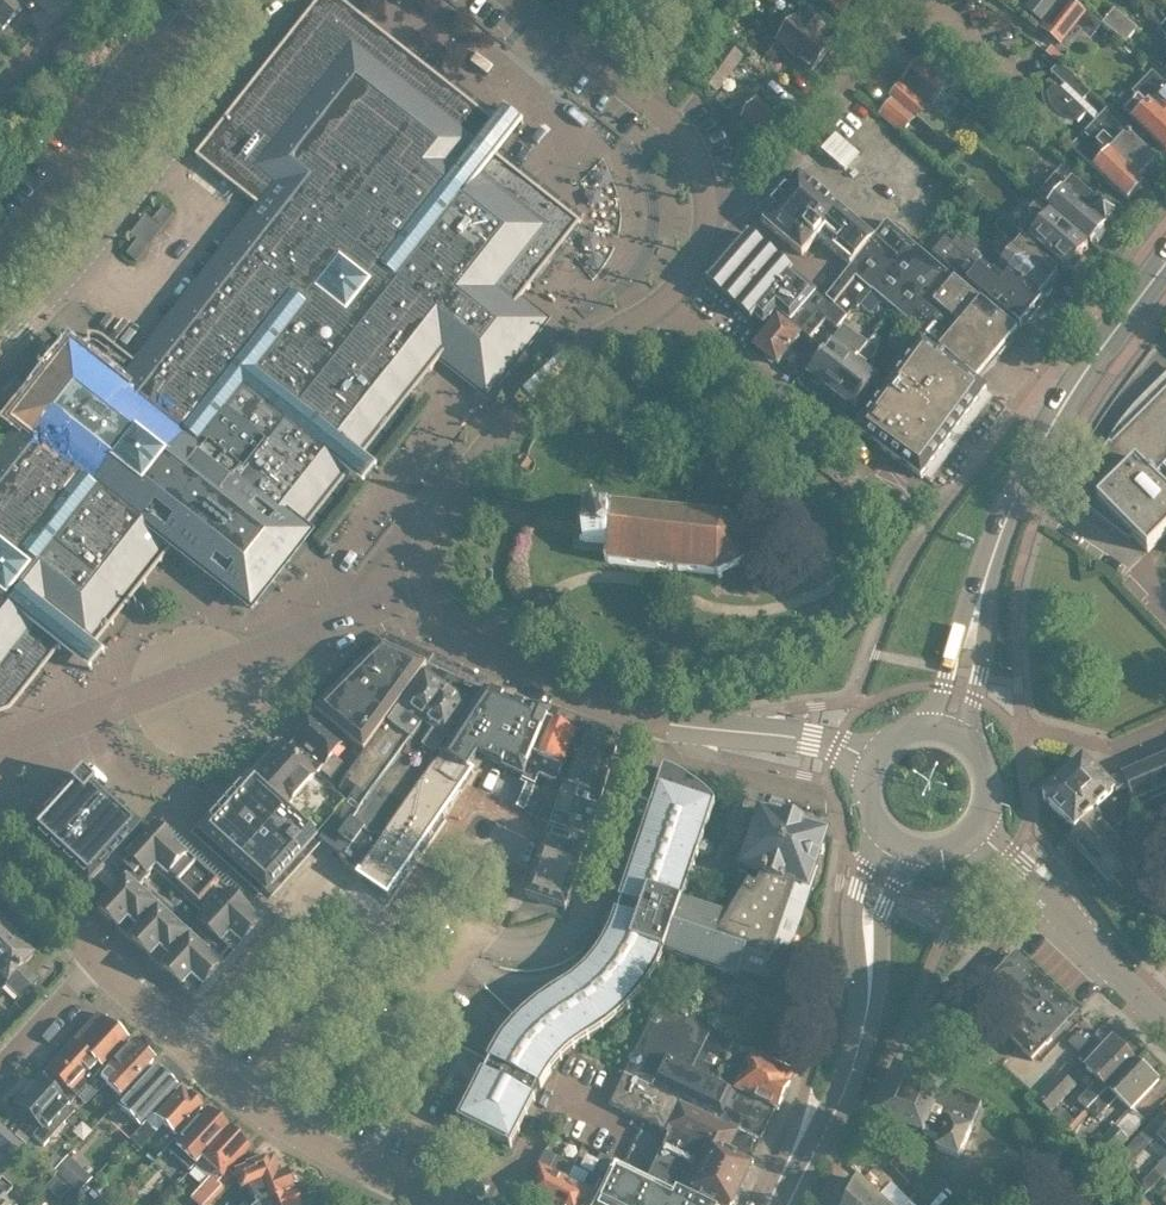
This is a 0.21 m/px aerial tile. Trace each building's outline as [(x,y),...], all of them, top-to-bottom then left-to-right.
[(2,701),(65,620),(86,636),(164,538),(251,607),(309,532),(304,528),(340,483),(338,462),(328,455),(335,446),(342,437),(352,444),(372,442),(445,349),(486,381),(535,318),(515,302),(580,219),(487,146),(477,138),(493,118),(344,0),(316,0),(195,153),(257,202),(133,359),(102,335),(98,333),(94,332),(90,332),(87,332),(59,369),(55,374),(50,370),(12,418),(18,422),(0,445),(0,701),(2,701)] [(1,25),(19,6),(13,0),(0,0),(0,25),(1,25)] [(840,13),(841,12),(837,9),(844,0),(822,0),(840,13)] [(1029,4),(1042,15),(1054,0),(1033,0),(1029,4)] [(1042,25),(1061,40),(1086,9),(1074,0),(1060,0),(1042,25)] [(1102,22),(1127,42),(1140,27),(1115,6),(1102,22)] [(818,35),(825,26),(807,12),(800,20),(795,16),(777,38),(812,67),(830,45),(818,35)] [(1165,15),(1158,25),(1165,32),(1165,15)] [(727,40),(701,75),(718,88),(744,53),(727,40)] [(919,56),(903,75),(933,101),(950,82),(919,56)] [(1124,133),(1128,128),(1105,106),(1098,113),(1080,97),(1087,89),(1074,76),(1056,60),(1048,69),(1062,82),(1058,86),(1053,82),(1044,91),(1044,94),(1045,97),(1046,100),(1047,102),(1049,105),(1050,107),(1052,109),(1054,111),(1057,113),(1059,115),(1062,116),(1064,118),(1067,119),(1070,119),(1073,120),(1076,120),(1084,111),(1093,119),(1069,145),(1126,196),(1140,182),(1134,177),(1152,158),(1124,133)] [(1165,148),(1165,87),(1164,85),(1165,83),(1149,68),(1130,89),(1135,94),(1122,108),(1165,148)] [(892,97),(914,115),(925,102),(899,80),(888,93),(892,97)] [(740,111),(767,136),(784,117),(756,92),(740,111)] [(880,111),(902,130),(914,115),(892,97),(880,111)] [(858,151),(835,131),(821,147),(845,167),(858,151)] [(1108,211),(1071,179),(1073,177),(1060,166),(1038,192),(1090,238),(1103,223),(1100,220),(1108,211)] [(851,262),(875,232),(798,167),(758,214),(802,252),(817,234),(851,262)] [(1087,242),(1036,199),(1028,208),(1032,211),(1017,227),(1026,234),(1065,268),(1087,242)] [(137,237),(126,251),(137,259),(173,212),(163,204),(152,217),(145,212),(130,231),(137,237)] [(1057,269),(1033,248),(1034,246),(1023,237),(1026,234),(1021,230),(1001,214),(993,223),(1015,242),(999,261),(1039,296),(1053,279),(1051,276),(1057,269)] [(974,376),(1018,325),(988,301),(886,218),(875,232),(851,262),(825,294),(846,313),(851,307),(853,309),(859,302),(871,287),(881,295),(917,326),(941,346),(940,348),(974,376)] [(707,278),(715,285),(732,300),(750,316),(754,312),(762,319),(763,320),(776,305),(790,318),(800,327),(817,308),(837,325),(846,313),(825,294),(824,296),(815,289),(792,268),(793,268),(749,230),(707,278)] [(1041,297),(1039,296),(999,261),(962,230),(953,241),(945,234),(933,249),(967,278),(966,279),(1019,323),(1041,297)] [(881,295),(871,287),(859,302),(870,310),(881,295)] [(754,342),(776,360),(798,333),(776,315),(754,342)] [(985,387),(973,378),(974,376),(940,348),(941,346),(917,326),(911,334),(870,390),(878,397),(856,427),(882,446),(920,475),(954,429),(985,387)] [(807,370),(829,388),(867,339),(857,332),(843,350),(830,340),(807,370)] [(867,339),(829,388),(852,406),(875,375),(862,365),(876,347),(867,339)] [(1159,537),(1165,530),(1165,490),(1151,475),(1159,467),(1164,474),(1165,473),(1165,385),(1111,441),(1108,439),(1093,465),(1084,482),(1078,498),(1081,501),(1088,508),(1089,507),(1108,522),(1114,515),(1148,549),(1159,537)] [(583,538),(606,540),(604,560),(719,571),(742,557),(745,529),(726,513),(610,502),(610,506),(592,504),(591,514),(585,513),(584,526),(583,538)] [(364,750),(426,662),(381,641),(314,707),(357,744),(364,750)] [(409,740),(455,674),(431,663),(390,721),(388,719),(380,730),(381,730),(371,745),(339,786),(352,796),(322,838),(333,846),(409,740)] [(482,687),(455,674),(409,740),(333,846),(332,846),(342,853),(339,857),(357,870),(395,816),(396,817),(401,810),(436,753),(482,687)] [(358,872),(358,873),(388,894),(391,890),(390,890),(394,884),(395,884),(397,881),(396,881),(400,875),(401,875),(403,873),(402,872),(406,866),(407,867),(411,861),(408,860),(413,854),(415,855),(419,849),(418,848),(428,833),(429,834),(433,828),(432,828),(442,813),(443,814),(447,809),(447,807),(445,806),(449,800),(451,801),(453,799),(452,799),(459,788),(460,788),(462,784),(474,768),(470,765),(475,759),(479,753),(484,755),(484,756),(487,758),(488,756),(499,761),(499,762),(503,764),(503,763),(511,766),(510,767),(513,768),(513,767),(521,770),(520,771),(523,772),(548,715),(548,713),(546,712),(545,712),(544,715),(529,708),(530,706),(529,705),(529,704),(525,702),(524,704),(516,701),(516,700),(513,699),(512,699),(504,696),(504,695),(501,694),(500,696),(496,694),(486,690),(487,688),(486,688),(486,687),(484,686),(484,687),(484,688),(484,689),(450,741),(436,763),(435,762),(425,776),(424,777),(419,784),(418,786),(418,785),(409,798),(401,810),(396,817),(395,819),(359,872),(358,872)] [(342,740),(314,715),(294,738),(322,763),(321,765),(331,774),(342,761),(332,752),(342,740)] [(517,804),(524,807),(539,772),(555,779),(575,728),(548,715),(523,772),(521,778),(527,781),(517,804)] [(563,780),(565,781),(602,793),(615,744),(610,742),(610,740),(583,731),(567,779),(564,778),(563,780)] [(346,800),(282,740),(262,762),(264,763),(254,773),(316,831),(346,800)] [(360,755),(364,750),(357,744),(353,749),(360,755)] [(1122,772),(1123,775),(1107,781),(1116,790),(1114,791),(1133,810),(1138,805),(1136,801),(1165,788),(1165,754),(1122,772)] [(1043,793),(1076,827),(1094,810),(1113,830),(1133,810),(1114,791),(1116,790),(1107,781),(1082,756),(1043,793)] [(605,934),(604,937),(602,940),(599,945),(595,951),(584,964),(571,975),(557,985),(542,994),(529,1005),(516,1017),(505,1030),(495,1044),(487,1059),(490,1060),(484,1072),(481,1070),(457,1118),(510,1145),(540,1084),(549,1070),(560,1057),(572,1045),(586,1035),(601,1026),(615,1016),(627,1004),(639,991),(649,977),(657,962),(663,950),(738,975),(741,968),(779,981),(817,868),(814,862),(817,855),(823,852),(825,846),(822,840),(824,832),(803,825),(804,820),(783,813),(782,818),(760,811),(758,819),(752,822),(750,828),(753,834),(751,840),(745,843),(742,850),(745,856),(743,863),(764,870),(761,877),(760,876),(755,885),(753,884),(748,898),(750,899),(740,920),(681,900),(714,800),(696,783),(686,776),(663,765),(618,898),(621,899),(614,920),(619,922),(613,936),(605,934)] [(32,830),(89,882),(127,840),(141,826),(84,773),(32,830)] [(266,887),(316,832),(253,775),(203,830),(266,887)] [(588,834),(590,835),(602,793),(565,781),(550,822),(564,827),(559,840),(549,837),(546,847),(542,846),(526,893),(565,907),(581,860),(579,858),(581,849),(584,850),(588,834)] [(1068,835),(1112,880),(1115,876),(1127,889),(1155,862),(1154,861),(1165,849),(1165,845),(1153,832),(1134,851),(1113,830),(1094,810),(1076,827),(1068,835)] [(118,927),(130,938),(131,937),(150,955),(149,956),(162,967),(163,966),(182,984),(181,985),(194,997),(205,985),(204,984),(222,965),(223,966),(244,943),(242,942),(261,921),(230,892),(231,891),(219,880),(218,881),(198,863),(199,862),(187,851),(186,852),(154,824),(147,831),(141,826),(127,840),(131,843),(131,849),(126,855),(130,860),(125,866),(124,865),(113,877),(120,883),(101,904),(95,898),(92,902),(119,926),(118,927)] [(1156,891),(1165,901),(1165,900),(1165,882),(1156,891)] [(1103,897),(1110,905),(1117,900),(1110,892),(1103,897)] [(13,928),(0,916),(0,941),(13,928)] [(19,993),(35,976),(20,962),(33,948),(13,928),(0,941),(0,974),(19,993)] [(1066,1007),(1052,993),(1015,958),(979,996),(1016,1031),(1010,1037),(1031,1056),(1051,1035),(1045,1029),(1066,1007)] [(623,1072),(759,1139),(774,1106),(776,1107),(793,1071),(709,1031),(711,1026),(657,1000),(623,1072)] [(97,1011),(44,1068),(75,1096),(97,1072),(95,1070),(126,1036),(97,1011)] [(1077,1029),(1068,1039),(1078,1048),(1087,1038),(1077,1029)] [(1113,1036),(1109,1040),(1086,1064),(1098,1076),(1083,1092),(1090,1099),(1133,1055),(1117,1039),(1113,1036)] [(150,1058),(130,1039),(104,1068),(106,1069),(98,1077),(95,1074),(75,1096),(81,1102),(101,1080),(104,1083),(117,1095),(150,1058)] [(1158,1078),(1150,1071),(1133,1055),(1090,1099),(1098,1106),(1112,1091),(1130,1108),(1153,1084),(1158,1078)] [(148,1110),(175,1081),(154,1062),(120,1099),(122,1100),(117,1105),(138,1125),(146,1116),(145,1114),(148,1110)] [(897,1067),(878,1110),(940,1137),(936,1147),(958,1156),(981,1103),(931,1081),(932,1080),(929,1078),(928,1080),(897,1067)] [(1036,1094),(1050,1107),(1074,1083),(1060,1069),(1036,1094)] [(759,1139),(623,1072),(608,1103),(665,1130),(668,1125),(672,1127),(668,1134),(643,1123),(625,1159),(651,1172),(649,1175),(677,1188),(684,1173),(696,1179),(691,1189),(724,1204),(731,1204),(753,1157),(751,1156),(759,1139)] [(35,1076),(12,1102),(16,1105),(14,1108),(24,1117),(26,1115),(38,1125),(31,1133),(41,1143),(72,1109),(67,1105),(65,1103),(56,1095),(35,1076)] [(179,1085),(152,1114),(173,1132),(199,1104),(179,1085)] [(193,1163),(199,1156),(225,1127),(203,1107),(175,1138),(172,1135),(164,1144),(189,1167),(193,1163)] [(571,1122),(560,1116),(554,1128),(566,1133),(571,1122)] [(127,1137),(138,1147),(154,1129),(143,1120),(127,1137)] [(1126,1136),(1111,1122),(1089,1144),(1104,1159),(1113,1149),(1126,1136)] [(1165,1141),(1165,1123),(1157,1133),(1165,1141)] [(247,1148),(225,1127),(199,1156),(193,1163),(206,1175),(196,1186),(208,1197),(222,1182),(218,1179),(247,1148)] [(0,1143),(0,1152),(6,1157),(19,1142),(9,1133),(0,1143)] [(545,1149),(522,1196),(541,1204),(552,1204),(566,1176),(549,1168),(555,1155),(545,1149)] [(53,1150),(44,1161),(52,1168),(62,1158),(53,1150)] [(52,1168),(77,1191),(91,1175),(66,1153),(62,1158),(52,1168)] [(272,1154),(244,1165),(245,1166),(230,1172),(236,1188),(247,1184),(254,1203),(290,1188),(282,1169),(278,1170),(272,1154)] [(607,1173),(614,1158),(605,1154),(598,1169),(607,1173)] [(1165,1166),(1165,1156),(1165,1155),(1142,1180),(1148,1185),(1165,1166)] [(614,1160),(593,1204),(709,1204),(614,1160)] [(54,1170),(44,1181),(58,1194),(68,1183),(54,1170)] [(552,1204),(585,1204),(599,1176),(589,1171),(583,1184),(566,1176),(552,1204)] [(915,1204),(890,1179),(877,1192),(857,1172),(844,1204),(838,1204),(914,1204),(915,1204)] [(10,1185),(0,1176),(0,1196),(10,1185)] [(290,1188),(254,1203),(252,1204),(297,1204),(290,1188)] [(97,1204),(106,1204),(107,1204),(97,1194),(91,1200),(97,1204)] [(943,1204),(965,1204),(954,1194),(943,1204)]
